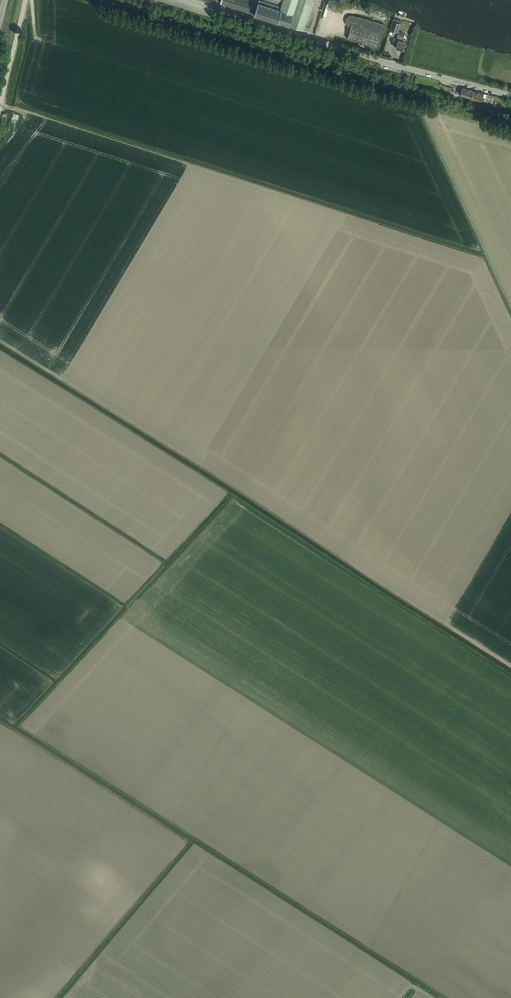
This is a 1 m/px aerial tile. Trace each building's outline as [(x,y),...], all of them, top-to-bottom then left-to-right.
[(262,0),(221,0),(220,2),(257,14),(262,0)] [(285,0),(262,0),(257,14),(279,21),(283,9),(282,9),(285,0)] [(279,21),(303,29),(304,29),(305,24),(313,0),(285,0),(282,9),(283,9),(279,21)] [(346,18),(346,19),(345,20),(346,22),(346,23),(347,24),(349,26),(351,26),(347,38),(376,47),(381,31),(383,23),(358,15),(357,16),(352,14),(351,14),(350,14),(349,15),(348,15),(347,16),(346,17),(346,18)] [(401,20),(393,18),(393,20),(392,20),(389,29),(398,32),(401,23),(401,20)] [(404,33),(399,31),(396,38),(398,38),(395,47),(403,50),(406,39),(403,38),(404,33)] [(470,96),(472,89),(462,87),(460,94),(470,96)] [(472,89),(470,96),(482,99),(483,96),(485,96),(486,93),(472,89)]
